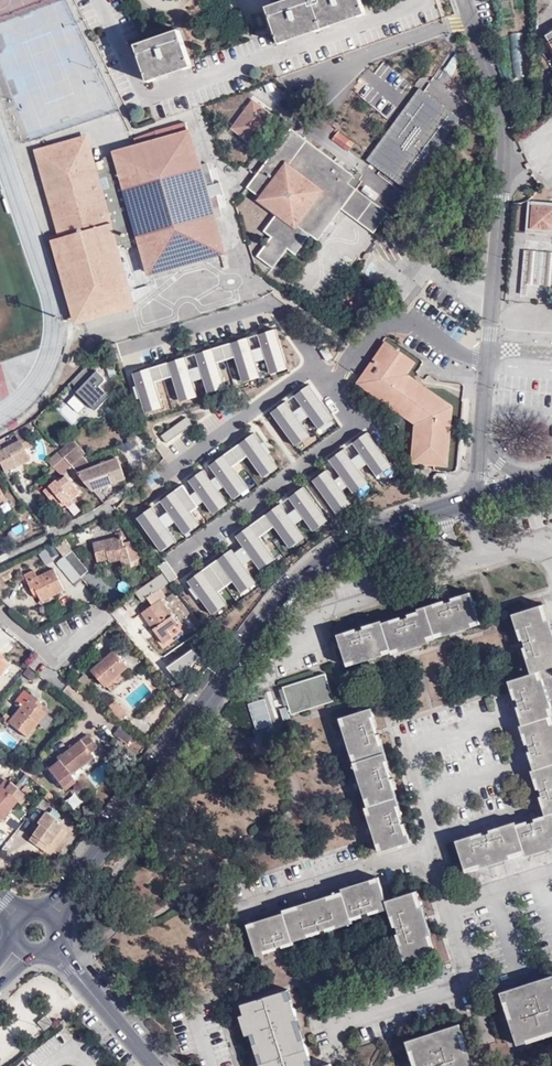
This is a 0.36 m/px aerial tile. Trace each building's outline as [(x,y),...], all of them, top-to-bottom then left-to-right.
[(362,0),(288,0),(267,7),(279,41),(366,11),(362,0)] [(191,64),(180,30),(136,45),(148,79),(191,64)] [(463,58),(455,53),(445,69),(452,74),(463,58)] [(464,78),(444,83),(458,128),(478,122),(464,78)] [(249,140),(270,112),(252,99),(231,128),(249,140)] [(394,182),(440,123),(418,107),(373,166),(394,182)] [(39,152),(61,234),(66,233),(66,236),(55,239),(77,319),(132,304),(116,246),(123,244),(125,247),(134,245),(133,241),(141,239),(150,271),(222,250),(211,211),(215,210),(213,201),(218,200),(217,194),(223,192),(219,182),(214,183),(212,178),(207,179),(204,171),(200,172),(186,121),(155,129),(158,141),(104,156),(105,162),(93,165),(86,139),(39,152)] [(342,208),(356,189),(362,180),(359,178),(362,174),(357,170),(354,175),(290,129),(248,188),(279,210),(264,231),(272,237),(257,256),(273,268),(287,249),(296,254),(310,235),(318,241),(342,208)] [(338,131),(332,139),(348,151),(354,143),(338,131)] [(430,139),(379,205),(389,213),(439,147),(430,139)] [(377,193),(365,184),(361,190),(373,199),(377,193)] [(389,213),(379,205),(356,189),(342,208),(374,232),(383,220),(388,213),(389,213)] [(550,203),(534,202),(534,207),(528,206),(526,228),(532,229),(531,233),(548,234),(550,203)] [(395,219),(388,213),(383,220),(390,226),(395,219)] [(520,294),(525,294),(526,284),(551,286),(551,252),(551,247),(544,246),(544,251),(533,251),(533,246),(526,245),(526,250),(523,250),(520,294)] [(264,359),(269,375),(288,369),(276,329),(257,335),(261,347),(264,359)] [(203,378),(208,393),(226,387),(218,363),(235,357),(243,383),(261,377),(256,362),(252,350),(248,338),(196,354),(199,366),(203,378)] [(359,383),(387,402),(391,397),(418,416),(417,423),(415,461),(449,464),(452,406),(427,405),(427,400),(422,396),(423,391),(416,386),(412,386),(403,379),(407,374),(415,361),(388,342),(359,383)] [(321,351),(327,361),(333,357),(326,347),(321,351)] [(133,373),(146,413),(163,407),(155,382),(173,377),(180,402),(198,396),(193,381),(189,369),(186,357),(133,373)] [(93,375),(85,368),(72,382),(80,389),(77,392),(89,404),(93,399),(101,406),(110,396),(98,384),(105,377),(98,371),(93,375)] [(452,405),(407,374),(403,379),(412,386),(416,386),(423,391),(422,396),(427,400),(427,405),(452,406),(452,405)] [(295,396),(319,429),(334,418),(310,385),(295,396)] [(89,404),(77,392),(74,395),(86,407),(89,404)] [(391,397),(387,402),(417,423),(418,416),(391,397)] [(101,406),(93,399),(89,404),(97,411),(101,406)] [(272,413),(296,446),(310,435),(286,402),(272,413)] [(81,424),(91,411),(85,406),(79,414),(66,403),(62,408),(81,424)] [(353,443),(377,476),(392,466),(368,432),(353,443)] [(264,478),(279,467),(254,433),(210,466),(234,499),(249,488),(233,467),(248,456),(264,478)] [(3,471),(14,465),(15,466),(30,459),(19,439),(0,449),(0,466),(3,471)] [(72,439),(59,451),(64,456),(71,464),(72,465),(82,456),(85,453),(72,439)] [(330,460),(354,493),(369,482),(345,449),(330,460)] [(64,456),(59,451),(48,460),(53,466),(64,456)] [(64,456),(53,466),(60,473),(67,467),(71,464),(64,456)] [(92,467),(82,456),(72,465),(76,470),(78,472),(92,467)] [(118,458),(92,467),(78,472),(93,490),(126,478),(118,458)] [(71,464),(67,467),(74,475),(78,472),(76,470),(72,465),(71,464)] [(189,481),(213,514),(228,503),(204,470),(189,481)] [(313,481),(337,514),(352,503),(328,470),(313,481)] [(433,479),(430,473),(423,476),(426,482),(433,479)] [(44,490),(51,498),(57,493),(65,502),(72,496),(80,490),(66,474),(60,480),(57,478),(44,490)] [(161,501),(185,535),(200,524),(191,512),(199,507),(183,485),(161,501)] [(289,498),(313,531),(328,520),(304,487),(289,498)] [(57,493),(51,498),(59,507),(65,502),(57,493)] [(72,496),(65,502),(67,506),(75,499),(72,496)] [(281,504),(236,536),(260,570),(275,559),(260,537),(275,526),(290,548),(305,537),(281,504)] [(138,518),(162,551),(177,541),(152,507),(138,518)] [(109,561),(120,559),(129,557),(130,561),(138,559),(135,544),(133,544),(132,540),(123,542),(122,536),(93,542),(97,560),(108,558),(109,561)] [(63,541),(56,547),(64,557),(71,551),(63,541)] [(188,581),(212,614),(227,604),(219,592),(233,581),(242,593),(257,582),(233,549),(188,581)] [(64,557),(80,577),(88,570),(72,550),(71,551),(64,557)] [(74,582),(80,577),(64,557),(57,562),(74,582)] [(24,574),(32,589),(35,588),(38,593),(41,601),(64,589),(54,568),(37,576),(34,570),(24,574)] [(160,589),(170,582),(162,572),(135,592),(142,601),(148,597),(153,604),(147,608),(142,612),(163,642),(171,636),(167,629),(176,623),(161,599),(164,596),(160,589)] [(445,601),(426,607),(436,638),(449,634),(466,629),(480,624),(470,593),(452,599),(452,601),(446,603),(445,601)] [(142,601),(147,608),(153,604),(148,597),(142,601)] [(532,674),(540,671),(551,667),(551,627),(551,626),(545,605),(513,615),(521,642),(524,640),(526,647),(523,648),(532,674)] [(401,617),(383,623),(392,653),(393,655),(406,651),(423,646),(430,643),(429,641),(436,638),(426,607),(418,610),(419,612),(408,615),(409,617),(402,620),(401,617)] [(392,653),(383,623),(382,621),(363,627),(364,629),(358,631),(357,629),(338,635),(348,667),(361,662),(378,657),(392,653)] [(467,632),(466,629),(449,634),(451,638),(467,632)] [(423,646),(406,651),(407,654),(424,648),(423,646)] [(123,670),(128,666),(114,651),(93,670),(111,691),(128,677),(123,670)] [(378,657),(361,662),(363,665),(379,660),(378,657)] [(30,682),(35,675),(26,668),(21,675),(30,682)] [(519,679),(510,682),(515,700),(517,699),(520,707),(517,708),(523,726),(551,716),(551,708),(550,702),(545,686),(540,671),(532,674),(519,679)] [(85,689),(92,683),(84,674),(77,680),(85,689)] [(292,705),(289,706),(292,715),(334,702),(326,674),(283,688),(284,690),(286,698),(289,697),(292,705)] [(35,704),(37,701),(24,690),(16,699),(22,704),(11,717),(7,715),(4,719),(5,720),(3,722),(6,725),(8,722),(26,736),(45,713),(38,707),(35,704)] [(285,707),(286,707),(289,706),(292,705),(289,697),(286,698),(284,690),(280,691),(285,707)] [(127,714),(116,699),(107,707),(121,719),(127,714)] [(259,702),(266,726),(272,724),(264,699),(260,700),(259,702)] [(248,704),(255,729),(266,726),(259,702),(260,700),(248,704)] [(279,708),(283,721),(289,719),(285,707),(279,708)] [(355,763),(385,753),(380,735),(378,735),(375,728),(377,727),(371,709),(341,719),(345,733),(350,750),(355,763)] [(534,771),(551,765),(551,716),(523,726),(521,726),(526,745),(529,744),(531,752),(529,753),(534,771)] [(122,734),(125,730),(120,725),(114,733),(119,738),(122,734)] [(134,737),(125,730),(122,734),(119,738),(127,745),(134,737)] [(350,750),(345,733),(342,734),(347,750),(350,750)] [(96,746),(88,734),(57,758),(58,760),(48,768),(64,789),(75,781),(70,774),(93,756),(90,751),(96,746)] [(368,808),(397,798),(394,791),(397,790),(394,779),(391,780),(389,773),(391,772),(385,753),(355,763),(356,766),(359,777),(364,794),(368,808)] [(14,764),(27,775),(28,774),(32,770),(25,764),(24,765),(18,760),(14,764)] [(544,812),(545,816),(551,814),(551,765),(534,771),(532,772),(537,790),(540,789),(542,796),(540,797),(544,812)] [(87,775),(94,785),(106,777),(98,767),(87,775)] [(38,776),(32,770),(28,774),(35,780),(38,776)] [(361,795),(364,794),(359,777),(356,778),(361,795)] [(15,800),(11,797),(18,789),(9,782),(3,789),(0,787),(0,818),(15,800)] [(47,792),(43,797),(53,805),(57,800),(47,792)] [(375,839),(379,853),(405,844),(411,842),(405,825),(403,826),(401,818),(403,817),(397,798),(368,808),(365,808),(370,822),(375,839)] [(68,829),(70,827),(48,810),(40,821),(42,824),(31,839),(50,854),(52,851),(57,854),(73,833),(68,829)] [(526,854),(527,857),(533,855),(549,850),(551,849),(551,814),(545,816),(535,819),(535,822),(528,824),(527,821),(516,825),(526,854)] [(372,840),(375,839),(370,822),(367,823),(372,840)] [(456,841),(457,844),(467,873),(488,866),(505,861),(526,854),(516,825),(515,822),(490,830),(491,833),(483,836),(482,833),(456,841)] [(505,861),(488,866),(489,869),(506,864),(505,861)] [(343,889),(343,892),(352,921),(363,917),(362,915),(369,913),(370,915),(389,909),(387,901),(378,878),(343,889)] [(311,902),(284,910),(285,913),(294,942),(320,934),(320,931),(325,929),(326,932),(353,924),(352,921),(343,892),(311,902)] [(418,892),(387,901),(389,909),(395,928),(397,928),(399,935),(397,935),(405,960),(437,951),(424,911),(418,892)] [(294,942),(285,913),(248,925),(258,956),(276,951),(275,948),(283,946),(283,949),(295,945),(294,942)] [(508,1013),(510,1020),(518,1046),(528,1042),(529,1044),(551,1036),(551,977),(501,993),(508,1013)] [(257,1052),(261,1065),(308,1050),(301,1029),(289,990),(242,1005),(245,1015),(251,1035),(257,1052)] [(52,1023),(45,1015),(38,1022),(44,1030),(52,1023)] [(251,1035),(245,1015),(241,1016),(248,1036),(251,1035)] [(415,1065),(473,1065),(459,1025),(407,1042),(413,1061),(415,1065)] [(261,1065),(313,1065),(308,1050),(261,1065)]
